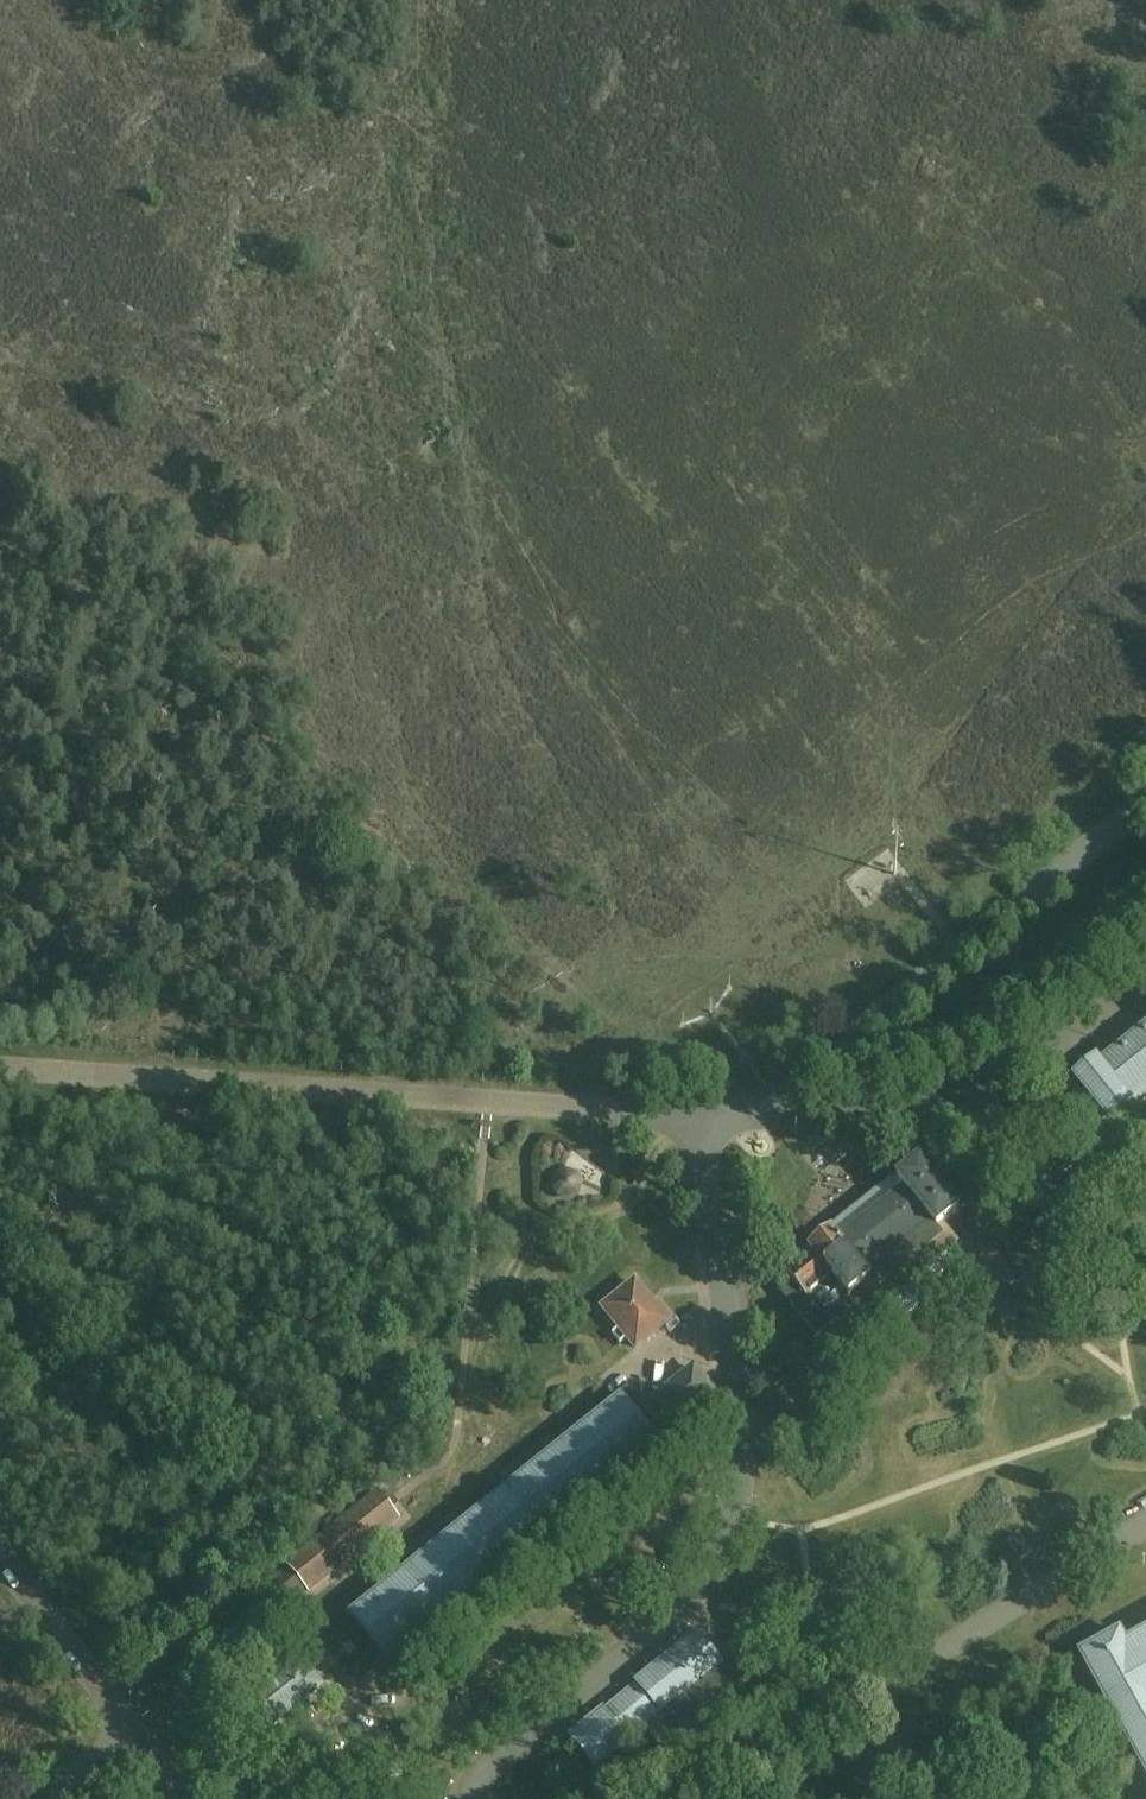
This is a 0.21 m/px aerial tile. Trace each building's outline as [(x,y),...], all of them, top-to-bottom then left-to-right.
[(1075,1080),(1068,1086),(1101,1126),(1108,1120),(1113,1127),(1140,1106),(1138,1103),(1145,1097),(1145,1027),(1097,1066),(1095,1064),(1075,1080)] [(790,1276),(777,1286),(816,1334),(848,1308),(858,1322),(880,1304),(895,1322),(970,1263),(955,1244),(956,1243),(941,1224),(976,1195),(949,1162),(932,1177),(919,1160),(895,1179),(893,1176),(828,1229),(830,1233),(784,1270),(790,1276)] [(560,1177),(557,1187),(560,1193),(569,1195),(575,1193),(578,1183),(575,1177),(566,1174),(560,1177)] [(636,1347),(671,1319),(657,1302),(654,1305),(635,1281),(603,1307),(616,1323),(614,1324),(622,1333),(623,1332),(636,1347)] [(715,1393),(694,1367),(656,1398),(677,1424),(715,1393)] [(653,1443),(620,1401),(560,1449),(557,1445),(552,1448),(546,1440),(500,1477),(506,1485),(502,1488),(506,1493),(468,1524),(464,1519),(460,1522),(454,1515),(407,1553),(413,1559),(409,1562),(413,1568),(354,1615),(388,1657),(653,1443)] [(279,1577),(279,1583),(288,1595),(294,1595),(306,1586),(309,1590),(398,1518),(376,1491),(287,1563),(290,1568),(279,1577)] [(1006,1542),(1021,1559),(1032,1551),(1017,1533),(1006,1542)] [(1140,1635),(1139,1635),(1137,1636),(1125,1643),(1122,1638),(1083,1660),(1088,1669),(1087,1669),(1088,1671),(1089,1671),(1096,1684),(1095,1684),(1097,1686),(1112,1714),(1113,1716),(1129,1743),(1128,1744),(1129,1746),(1130,1746),(1145,1773),(1145,1774),(1145,1776),(1145,1631),(1140,1635)] [(729,1674),(733,1671),(723,1659),(719,1663),(696,1635),(638,1683),(639,1684),(604,1712),(604,1711),(572,1737),(594,1765),(642,1726),(678,1770),(700,1752),(699,1750),(744,1713),(745,1714),(755,1707),(729,1674)] [(299,1660),(240,1707),(262,1734),(288,1713),(293,1720),(305,1710),(299,1704),(320,1687),(299,1660)]
